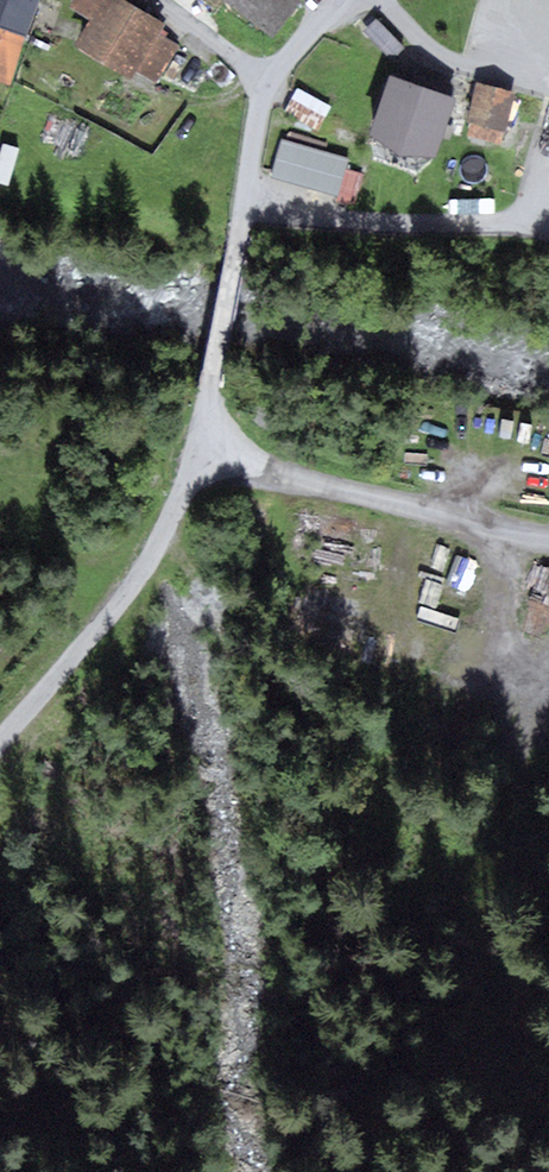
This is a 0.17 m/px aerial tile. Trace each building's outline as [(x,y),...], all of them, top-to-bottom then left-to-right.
[(26,36),(28,37),(42,0),(0,0),(0,26),(26,36)] [(128,0),(72,0),(67,7),(92,22),(77,46),(132,79),(136,72),(154,83),(177,44),(162,35),(168,24),(128,0)] [(275,41),(306,0),(221,0),(275,41)] [(376,18),(363,31),(392,60),(405,47),(376,18)] [(9,86),(26,36),(0,26),(0,83),(9,86)] [(456,99),(389,76),(369,135),(399,156),(436,158),(456,99)] [(516,93),(476,82),(466,120),(470,121),(466,135),(500,145),(503,131),(505,131),(516,93)] [(298,87),(284,111),(318,131),(332,106),(298,87)] [(285,140),(326,152),(329,143),(288,131),(285,140)] [(285,140),(281,139),(270,177),(337,196),(345,169),(348,158),(326,152),(285,140)] [(365,174),(345,169),(337,196),(336,202),(356,207),(365,174)]
